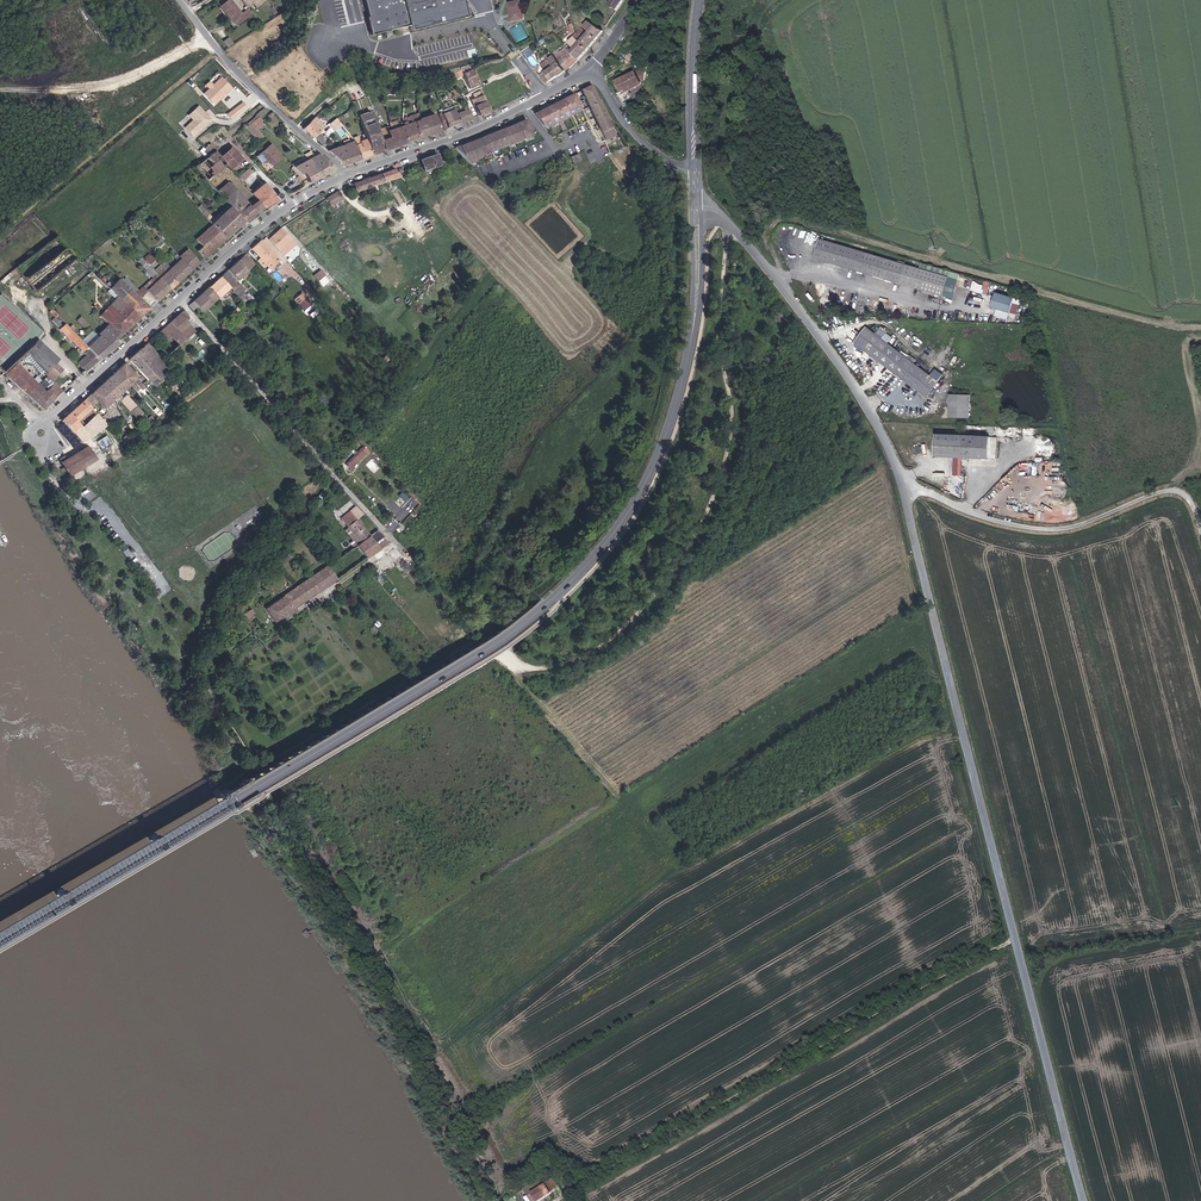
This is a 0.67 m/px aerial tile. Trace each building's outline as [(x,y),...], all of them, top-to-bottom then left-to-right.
[(244,16),(241,12),(238,14),(227,0),(224,0),(219,4),(224,11),(223,11),(233,24),(244,16)] [(363,19),(360,20),(364,39),(406,30),(406,26),(461,14),(458,0),(359,0),(363,19)] [(616,10),(623,0),(611,0),(608,4),(616,10)] [(517,3),(505,6),(507,13),(508,13),(511,23),(521,21),(517,3)] [(587,49),(602,31),(588,21),(583,27),(588,32),(587,34),(580,28),(574,35),(572,37),(587,49)] [(231,42),(227,36),(221,40),(226,46),(231,42)] [(577,60),(587,49),(572,37),(570,39),(571,40),(565,47),(577,60)] [(568,66),(570,68),(578,60),(577,60),(565,47),(564,47),(553,58),(564,70),(568,66)] [(321,61),(324,68),(352,56),(349,49),(321,61)] [(406,56),(408,66),(436,61),(434,49),(427,50),(429,57),(424,57),(424,53),(406,56)] [(529,55),(525,51),(518,55),(522,59),(529,55)] [(551,68),(559,76),(563,73),(565,71),(564,70),(553,58),(552,57),(539,65),(545,71),(551,68)] [(478,84),(470,67),(470,66),(461,70),(463,73),(461,74),(468,88),(478,84)] [(542,74),(548,82),(558,77),(559,76),(551,68),(545,71),(542,74)] [(642,69),(631,74),(636,84),(641,82),(642,69)] [(631,74),(616,81),(621,91),(636,84),(631,74)] [(209,89),(204,93),(216,105),(232,88),(222,78),(215,86),(210,80),(205,85),(209,89)] [(581,90),(589,106),(599,100),(591,85),(581,90)] [(475,106),(486,101),(486,100),(481,91),(474,94),(476,98),(472,100),(475,106)] [(547,126),(581,108),(573,93),(535,113),(547,126)] [(589,106),(594,117),(605,111),(599,100),(589,106)] [(478,115),(490,111),(486,101),(475,106),(478,115)] [(242,102),(227,114),(232,119),(247,107),(242,102)] [(443,129),(473,118),(468,109),(456,113),(452,103),(445,105),(448,111),(443,113),(442,110),(437,111),(441,123),(443,129)] [(210,119),(207,116),(203,112),(198,106),(191,112),(194,116),(194,118),(193,120),(184,128),(192,136),(210,119)] [(548,127),(581,110),(581,108),(547,126),(548,127)] [(416,118),(416,114),(415,111),(407,114),(409,120),(399,123),(406,142),(417,138),(411,119),(416,118)] [(605,111),(594,117),(602,131),(606,140),(616,135),(605,111)] [(433,112),(431,113),(425,115),(428,125),(425,126),(427,131),(424,132),(426,136),(437,131),(440,130),(433,112)] [(374,121),(371,113),(359,117),(367,141),(371,155),(384,150),(377,131),(376,129),(374,121)] [(428,125),(425,115),(416,118),(411,119),(417,138),(426,136),(424,132),(427,131),(425,126),(428,125)] [(251,122),(255,127),(263,121),(258,117),(251,122)] [(335,130),(343,125),(337,117),(330,123),(335,130)] [(406,142),(399,123),(397,117),(386,121),(388,127),(377,131),(384,150),(406,142)] [(326,128),(316,118),(302,128),(313,137),(326,128)] [(494,133),(500,140),(528,128),(525,120),(524,119),(516,123),(516,124),(500,130),(494,132),(494,133)] [(248,125),(262,140),(265,137),(255,127),(251,122),(248,125)] [(333,134),(326,128),(313,137),(318,141),(325,135),(328,139),(333,134)] [(500,140),(503,144),(505,143),(506,144),(522,137),(522,138),(531,134),(528,128),(500,140)] [(495,142),(500,140),(494,133),(494,132),(483,136),(483,137),(468,143),(467,143),(458,146),(461,153),(458,154),(461,157),(495,142)] [(325,135),(318,141),(322,145),(328,139),(325,135)] [(265,137),(262,140),(267,145),(270,142),(265,137)] [(490,149),(503,144),(500,140),(495,142),(461,157),(465,162),(474,158),(474,157),(490,150),(490,149)] [(360,158),(355,145),(354,141),(342,145),(345,154),(335,157),(344,164),(360,158)] [(371,155),(367,141),(355,145),(360,158),(371,155)] [(203,148),(210,154),(215,150),(209,144),(203,148)] [(284,156),(272,144),(257,156),(263,164),(268,159),(273,165),(284,156)] [(328,150),(335,157),(345,154),(342,145),(328,150)] [(220,156),(226,163),(231,168),(242,159),(231,146),(220,156)] [(210,154),(200,162),(195,166),(207,180),(226,163),(220,156),(215,150),(210,154)] [(308,160),(318,177),(334,167),(319,154),(308,160)] [(440,164),(437,154),(420,160),(424,170),(440,164)] [(295,168),(308,160),(305,157),(292,164),(295,168)] [(306,177),(309,182),(313,180),(318,177),(308,160),(295,168),(301,174),(304,173),(306,177)] [(238,176),(241,180),(252,170),(249,167),(238,176)] [(357,191),(400,176),(394,170),(354,184),(357,191)] [(230,206),(243,221),(254,214),(249,208),(228,182),(217,191),(230,206)] [(258,200),(265,207),(278,200),(275,196),(263,183),(252,193),(258,200)] [(337,192),(326,199),(330,204),(341,197),(337,192)] [(249,208),(254,214),(261,210),(265,207),(258,200),(249,208)] [(211,224),(224,239),(243,221),(230,206),(213,221),(199,204),(195,206),(211,224)] [(196,250),(203,258),(217,245),(224,239),(211,224),(195,239),(201,245),(196,250)] [(290,241),(280,229),(267,241),(277,253),(290,241)] [(900,282),(905,265),(897,263),(819,240),(814,257),(900,282)] [(256,263),(262,269),(274,258),(260,241),(250,250),(259,259),(256,263)] [(281,257),(295,245),(290,241),(277,253),(281,257)] [(180,258),(190,270),(194,266),(199,262),(187,248),(179,256),(180,258)] [(151,264),(156,259),(149,252),(144,258),(151,264)] [(166,271),(176,282),(190,270),(180,258),(166,271)] [(238,261),(246,271),(250,268),(241,258),(238,261)] [(234,282),(246,271),(238,261),(234,264),(225,272),(234,282)] [(946,278),(905,265),(900,282),(941,294),(946,278)] [(156,274),(170,288),(176,282),(166,271),(164,267),(156,274)] [(316,282),(322,276),(318,271),(312,277),(316,282)] [(237,287),(234,282),(225,272),(220,277),(232,291),(237,287)] [(150,280),(163,294),(170,288),(156,274),(150,280)] [(229,294),(232,291),(220,277),(208,288),(217,299),(226,291),(229,294)] [(118,296),(139,316),(148,308),(118,278),(109,287),(118,296)] [(143,286),(156,300),(163,294),(150,280),(143,286)] [(984,283),(974,281),(972,290),(989,293),(991,281),(985,280),(984,283)] [(135,292),(139,295),(143,291),(140,287),(135,292)] [(207,289),(216,300),(217,299),(208,288),(207,289)] [(306,288),(294,298),(304,310),(316,300),(306,288)] [(202,312),(216,300),(207,289),(188,305),(192,310),(197,306),(202,312)] [(1011,312),(1019,314),(1023,299),(998,292),(994,307),(998,308),(996,315),(1009,319),(1011,312)] [(106,323),(118,336),(139,316),(118,296),(98,314),(106,323)] [(54,313),(57,310),(52,304),(49,307),(54,313)] [(190,318),(183,310),(168,323),(161,330),(167,337),(176,348),(195,332),(186,321),(190,318)] [(82,327),(73,317),(70,320),(78,330),(82,327)] [(112,338),(114,340),(118,336),(106,323),(101,328),(112,338)] [(83,350),(88,346),(86,344),(70,324),(64,330),(69,336),(71,335),(83,350)] [(937,382),(865,326),(854,342),(924,397),(937,382)] [(89,348),(98,358),(116,343),(114,340),(112,338),(101,328),(92,336),(93,338),(86,344),(88,346),(89,348)] [(161,330),(156,334),(163,342),(167,337),(161,330)] [(178,379),(172,372),(146,343),(129,358),(163,397),(168,393),(166,390),(178,379)] [(28,356),(44,373),(54,362),(55,362),(37,346),(28,356)] [(83,367),(85,369),(98,358),(89,348),(85,352),(87,354),(78,362),(83,368),(83,367)] [(16,362),(4,374),(13,381),(27,394),(39,382),(16,362)] [(54,362),(44,373),(50,380),(61,369),(54,362)] [(141,389),(144,387),(134,376),(123,363),(116,370),(124,379),(125,378),(130,384),(133,380),(141,389)] [(122,390),(129,384),(124,379),(116,370),(114,371),(109,376),(122,390)] [(123,392),(122,390),(109,376),(99,386),(113,402),(123,392)] [(27,394),(43,408),(54,397),(47,390),(39,382),(27,394)] [(47,390),(54,397),(61,391),(53,383),(47,390)] [(86,398),(100,413),(110,404),(113,402),(99,386),(86,398)] [(948,418),(968,419),(969,397),(949,395),(948,418)] [(143,420),(146,417),(127,396),(120,402),(134,417),(138,413),(143,420)] [(83,400),(97,416),(100,413),(86,398),(83,400)] [(82,443),(104,423),(97,416),(83,400),(61,420),(73,434),(74,433),(82,443)] [(102,448),(112,442),(107,435),(97,440),(102,448)] [(935,457),(988,460),(989,438),(936,435),(935,457)] [(70,475),(95,458),(87,446),(61,462),(64,467),(67,471),(70,475)] [(368,452),(364,447),(356,454),(360,459),(368,452)] [(360,459),(356,454),(341,468),(345,474),(360,459)] [(360,542),(370,534),(359,518),(365,514),(356,505),(342,515),(360,542)] [(385,518),(389,521),(393,514),(389,511),(385,518)] [(386,544),(377,530),(370,534),(360,542),(362,546),(365,544),(373,553),(386,544)] [(357,543),(367,557),(373,553),(365,544),(362,546),(360,542),(357,543)] [(275,622),(337,578),(327,565),(266,608),(275,622)] [(246,600),(233,613),(236,617),(250,607),(246,600)] [(236,617),(244,626),(254,618),(251,614),(254,611),(250,607),(236,617)] [(550,1171),(526,1184),(530,1192),(533,1190),(537,1198),(538,1200),(552,1192),(551,1191),(559,1186),(550,1171)] [(526,1184),(524,1186),(533,1200),(537,1198),(533,1190),(530,1192),(526,1184)]
